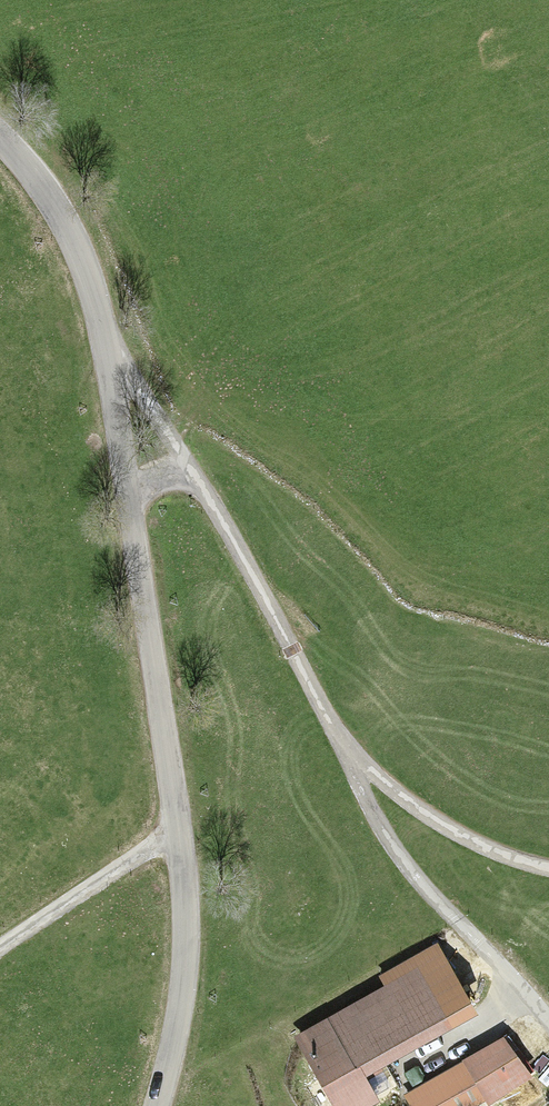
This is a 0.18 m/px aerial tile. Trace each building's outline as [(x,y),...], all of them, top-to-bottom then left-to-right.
[(294,1037),(334,1105),(368,1105),(378,1100),(365,1078),(478,1013),(437,943),(379,977),(384,985),(294,1037)] [(506,1035),(464,1061),(487,1098),(490,1104),(532,1078),(506,1035)] [(405,1095),(412,1105),(473,1105),(487,1098),(464,1061),(405,1095)]
